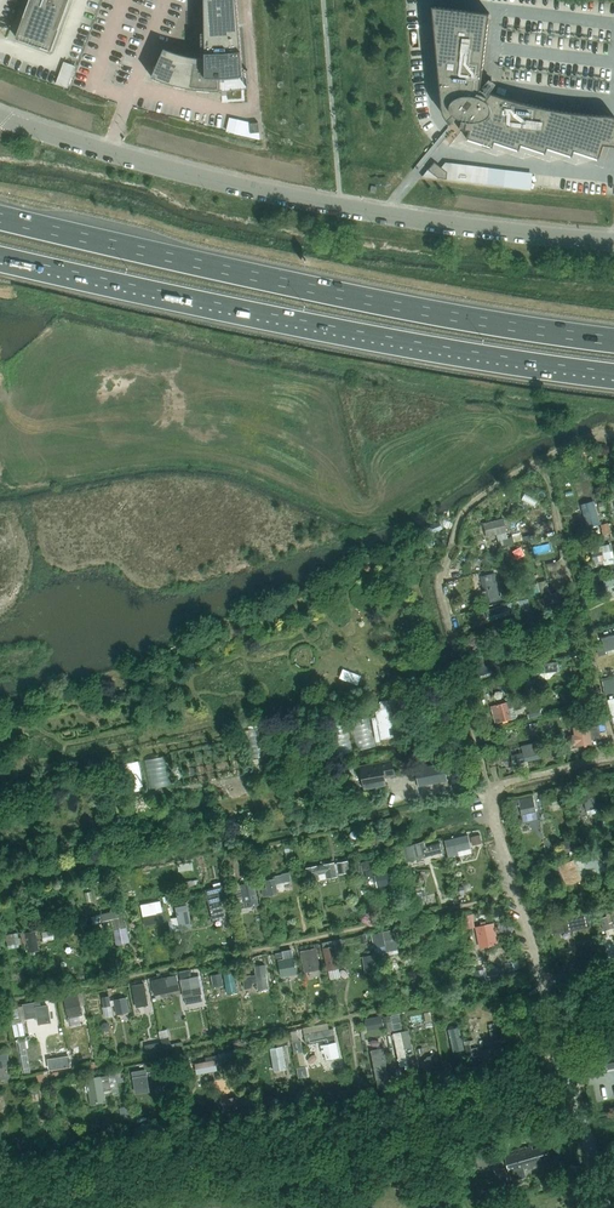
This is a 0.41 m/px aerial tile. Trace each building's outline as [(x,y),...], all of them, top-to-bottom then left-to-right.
[(16,37),(19,38),(19,37),(34,43),(35,44),(36,40),(51,46),(50,49),(52,50),(69,4),(68,4),(69,0),(30,0),(16,37)] [(152,77),(163,81),(176,85),(189,88),(201,89),(213,90),(221,90),(220,78),(244,76),(243,70),(237,0),(205,0),(206,48),(206,58),(203,58),(194,57),(188,55),(182,54),(175,52),(169,50),(165,48),(152,77)] [(451,123),(452,122),(448,119),(453,114),(455,115),(457,117),(460,118),(462,119),(465,119),(467,120),(465,128),(463,128),(462,129),(465,130),(466,130),(470,130),(467,138),(493,147),(495,142),(520,150),(521,145),(546,153),(548,148),(573,156),(574,151),(599,159),(604,144),(613,145),(613,116),(611,115),(608,115),(588,114),(568,111),(548,108),(529,104),(509,98),(490,92),(498,81),(492,76),(480,89),(490,13),(432,6),(442,103),(442,107),(443,110),(444,114),(446,118),(448,121),(451,123)] [(65,62),(57,83),(68,87),(76,66),(65,62)] [(251,133),(259,132),(259,122),(250,123),(251,133)] [(439,178),(447,178),(448,172),(435,161),(428,169),(439,178)] [(589,527),(601,523),(594,502),(582,505),(589,527)] [(505,517),(484,522),(487,536),(508,531),(505,517)] [(440,520),(425,528),(429,546),(436,544),(435,537),(437,531),(444,528),(440,520)] [(608,523),(601,525),(604,535),(611,533),(608,523)] [(514,542),(512,537),(499,540),(500,546),(514,542)] [(591,548),(596,567),(613,563),(613,552),(612,543),(591,548)] [(447,574),(454,578),(458,570),(451,566),(447,574)] [(496,572),(481,576),(487,602),(503,598),(500,587),(500,585),(496,572)] [(608,593),(609,593),(613,592),(613,577),(605,580),(604,580),(608,593)] [(565,596),(562,589),(542,599),(545,605),(565,596)] [(508,604),(486,611),(488,617),(510,610),(508,604)] [(506,627),(493,632),(498,645),(511,640),(506,627)] [(613,645),(613,634),(605,635),(606,641),(600,642),(602,652),(608,651),(607,646),(613,645)] [(473,681),(487,676),(485,669),(483,663),(474,666),(474,670),(470,671),(473,681)] [(558,664),(539,666),(540,673),(559,671),(558,664)] [(613,690),(613,676),(602,678),(605,692),(613,690)] [(390,699),(380,701),(381,708),(376,709),(381,739),(397,736),(391,706),(390,699)] [(502,722),(512,719),(509,708),(510,708),(523,705),(521,699),(508,702),(498,705),(497,705),(491,707),(494,718),(500,717),(501,722),(502,722)] [(372,737),(365,713),(354,716),(363,747),(375,744),(373,737),(372,737)] [(261,723),(251,725),(260,772),(270,770),(261,723)] [(570,747),(577,746),(578,746),(592,743),(591,739),(601,738),(599,726),(589,727),(589,725),(574,727),(575,735),(568,736),(570,747)] [(530,769),(528,760),(541,758),(538,743),(522,746),(524,753),(512,755),(514,764),(519,762),(521,770),(530,769)] [(149,757),(152,786),(174,784),(170,755),(149,757)] [(125,761),(128,791),(147,789),(143,759),(125,761)] [(393,760),(361,766),(366,789),(387,785),(386,777),(396,775),(393,760)] [(448,781),(445,763),(416,768),(419,785),(448,781)] [(594,809),(597,808),(602,807),(602,804),(598,789),(594,791),(593,791),(583,794),(582,794),(586,811),(587,811),(594,809)] [(522,815),(537,811),(533,795),(519,799),(522,815)] [(479,835),(472,836),(474,844),(481,842),(479,835)] [(469,836),(446,841),(449,856),(472,850),(469,836)] [(566,841),(568,851),(574,850),(572,840),(566,841)] [(425,842),(406,847),(409,861),(428,856),(443,852),(440,842),(430,845),(432,850),(427,852),(425,842)] [(576,859),(559,867),(568,886),(597,873),(597,874),(608,869),(601,853),(584,861),(583,859),(577,861),(576,859)] [(374,859),(355,864),(356,872),(376,867),(374,859)] [(337,876),(337,875),(339,874),(351,872),(349,861),(338,863),(335,864),(307,869),(310,882),(323,879),(323,878),(337,876)] [(373,870),(365,871),(366,880),(375,878),(373,870)] [(282,874),(274,876),(274,879),(275,884),(291,880),(289,872),(282,873),(282,874)] [(389,872),(376,875),(378,886),(392,884),(389,872)] [(267,888),(261,889),(263,896),(277,893),(274,879),(265,881),(267,888)] [(254,883),(241,885),(246,907),(259,905),(254,883)] [(222,887),(217,888),(207,891),(214,920),(225,917),(219,895),(228,893),(227,889),(223,890),(222,887)] [(423,889),(414,892),(418,904),(427,900),(423,889)] [(144,916),(163,912),(160,902),(142,905),(144,916)] [(187,905),(176,907),(181,930),(192,928),(187,905)] [(111,919),(115,936),(128,933),(125,914),(123,914),(122,911),(105,915),(101,916),(101,915),(94,917),(95,923),(103,921),(111,919)] [(589,914),(550,922),(553,934),(591,927),(589,914)] [(471,915),(463,917),(465,930),(474,928),(471,915)] [(613,928),(613,916),(612,916),(613,922),(611,923),(610,923),(608,916),(601,919),(600,919),(604,931),(605,931),(613,928)] [(417,925),(419,933),(421,947),(431,945),(429,932),(427,932),(425,923),(417,925)] [(495,923),(477,927),(481,947),(499,943),(495,923)] [(411,927),(398,930),(400,938),(413,935),(411,927)] [(391,931),(372,935),(376,953),(387,951),(388,956),(400,954),(397,939),(393,939),(391,931)] [(17,937),(19,937),(18,932),(2,935),(4,941),(7,940),(9,948),(19,946),(17,937)] [(30,952),(40,951),(36,932),(26,933),(30,952)] [(342,939),(322,943),(328,970),(339,968),(340,968),(336,948),(344,946),(342,939)] [(321,975),(320,970),(321,970),(316,948),(301,952),(306,973),(311,972),(312,977),(321,975)] [(298,975),(296,965),(294,957),(292,958),(291,952),(286,953),(287,958),(285,958),(285,959),(277,961),(278,969),(280,976),(286,975),(287,977),(298,975)] [(517,960),(509,962),(511,971),(520,969),(517,960)] [(258,989),(269,988),(266,964),(255,966),(256,975),(252,976),(252,975),(243,976),(245,990),(254,989),(253,984),(257,983),(258,989)] [(242,966),(243,974),(251,972),(250,965),(242,966)] [(190,970),(179,972),(184,998),(195,996),(202,994),(198,976),(191,978),(190,970)] [(228,994),(238,992),(234,971),(224,973),(228,994)] [(222,973),(211,975),(214,986),(224,984),(222,973)] [(153,995),(179,990),(175,975),(168,977),(150,981),(153,995)] [(144,982),(133,984),(137,1006),(148,1004),(144,982)] [(78,992),(63,995),(68,1018),(83,1015),(78,992)] [(108,996),(101,997),(103,1007),(110,1006),(108,996)] [(126,998),(113,1000),(115,1015),(128,1012),(126,998)] [(40,1022),(49,1021),(47,1006),(39,1008),(39,1006),(35,1006),(35,1003),(26,1005),(27,1017),(38,1015),(40,1022)] [(11,1013),(13,1021),(21,1019),(19,1012),(11,1013)] [(388,1030),(394,1029),(392,1015),(386,1016),(388,1030)] [(382,1017),(374,1019),(376,1028),(384,1026),(382,1017)] [(459,1026),(450,1028),(456,1051),(465,1049),(459,1026)] [(397,1031),(404,1065),(413,1063),(410,1047),(417,1045),(413,1028),(397,1031)] [(487,1049),(480,1051),(483,1065),(502,1060),(495,1028),(490,1029),(493,1044),(486,1045),(487,1049)] [(326,1041),(327,1046),(322,1047),(323,1053),(326,1053),(327,1060),(339,1058),(336,1044),(331,1045),(330,1040),(336,1039),(334,1029),(305,1035),(307,1045),(326,1041)] [(277,1040),(278,1046),(288,1044),(287,1038),(277,1040)] [(301,1039),(293,1041),(295,1054),(304,1052),(301,1039)] [(472,1063),(481,1062),(478,1039),(469,1040),(472,1063)] [(159,1042),(149,1044),(150,1050),(164,1048),(163,1045),(159,1045),(159,1042)] [(283,1047),(271,1049),(274,1071),(286,1069),(283,1047)] [(382,1048),(370,1051),(375,1079),(387,1077),(382,1048)] [(207,1062),(196,1064),(198,1074),(217,1070),(216,1066),(222,1065),(221,1060),(235,1057),(233,1050),(218,1053),(218,1054),(206,1057),(207,1062)] [(608,1069),(613,1068),(613,1053),(605,1055),(608,1069)] [(1,1080),(9,1078),(7,1066),(8,1065),(7,1055),(0,1056),(0,1075),(1,1080)] [(424,1061),(422,1064),(424,1074),(433,1072),(431,1056),(429,1056),(424,1061)] [(306,1066),(297,1068),(299,1078),(308,1076),(306,1066)] [(145,1070),(131,1073),(135,1095),(149,1092),(145,1070)] [(105,1102),(103,1092),(111,1091),(109,1076),(101,1077),(100,1077),(89,1079),(93,1103),(105,1102)] [(279,1095),(281,1105),(295,1102),(293,1094),(288,1094),(287,1094),(279,1095)] [(246,1095),(228,1099),(230,1111),(248,1107),(246,1095)] [(123,1120),(131,1119),(129,1107),(120,1108),(123,1120)] [(499,1145),(459,1153),(462,1165),(469,1163),(470,1169),(481,1167),(507,1161),(504,1153),(503,1144),(499,1145)] [(507,1161),(512,1180),(526,1176),(525,1170),(543,1165),(543,1164),(551,1162),(546,1145),(533,1149),(532,1146),(526,1147),(526,1146),(504,1153),(507,1161)] [(462,1204),(460,1197),(453,1199),(452,1196),(440,1199),(443,1207),(444,1207),(462,1204)]
